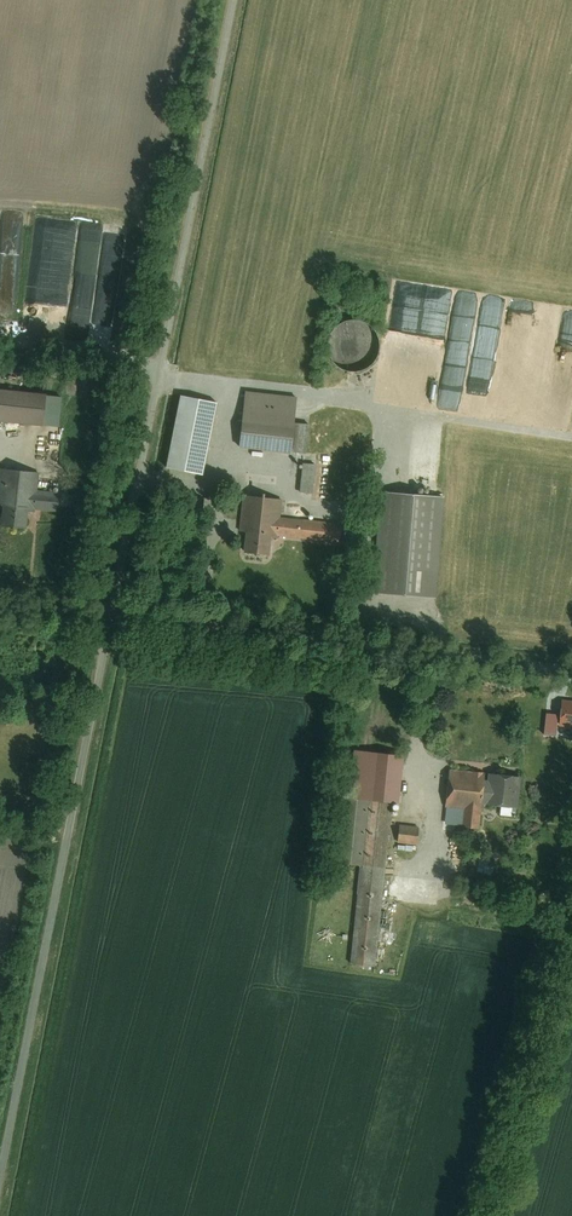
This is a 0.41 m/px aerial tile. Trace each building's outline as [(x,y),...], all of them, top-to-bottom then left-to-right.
[(87,252),(77,251),(68,319),(88,322),(89,313),(85,313),(86,305),(93,306),(102,244),(88,242),(87,252)] [(334,326),(336,364),(374,362),(372,324),(334,326)] [(0,386),(0,419),(59,425),(62,394),(47,393),(47,391),(0,386)] [(248,390),(241,445),(284,451),(292,396),(248,390)] [(166,459),(199,465),(212,401),(179,395),(166,459)] [(299,491),(313,492),(315,463),(301,462),(299,491)] [(0,467),(0,503),(2,503),(0,523),(27,526),(29,510),(36,510),(36,508),(58,510),(60,490),(37,488),(39,470),(0,467)] [(440,503),(379,495),(368,583),(429,591),(440,503)] [(282,501),(248,497),(242,553),(276,556),(282,501)] [(403,754),(355,749),(349,795),(349,796),(393,801),(397,802),(403,754)] [(520,775),(448,768),(443,825),(481,829),(483,804),(517,807),(520,775)] [(351,962),(376,965),(393,801),(349,796),(349,795),(343,794),(336,861),(361,864),(351,962)] [(418,827),(399,824),(396,843),(415,845),(418,827)]
